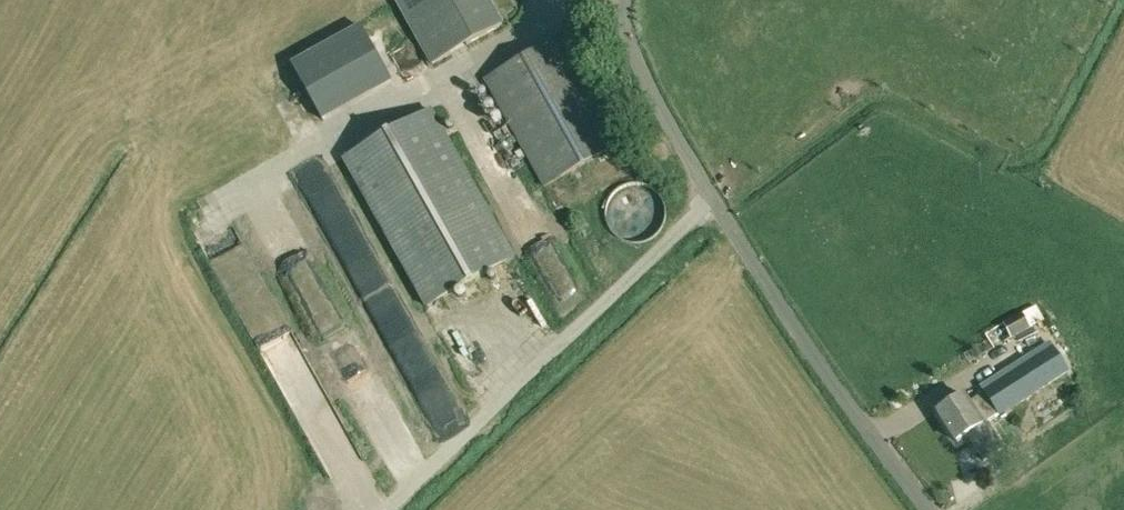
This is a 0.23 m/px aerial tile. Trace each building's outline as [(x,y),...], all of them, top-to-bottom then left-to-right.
[(502,25),(488,0),(397,0),(434,63),(502,25)] [(360,26),(292,65),(322,119),(391,80),(360,26)] [(484,79),(544,188),(624,143),(563,34),(484,79)] [(514,258),(431,110),(344,159),(427,307),(514,258)] [(666,219),(666,212),(665,205),(662,198),(658,192),(652,187),(646,184),(639,183),(631,183),(624,185),(618,189),(613,194),(609,200),(607,207),(606,214),(607,221),(610,228),(614,234),(620,238),(626,241),(633,243),(641,243),(648,241),(654,237),(659,232),(663,226),(666,219)] [(530,265),(555,253),(549,240),(524,252),(530,265)] [(1035,306),(1023,313),(1031,328),(1044,321),(1035,306)] [(1031,328),(1023,313),(1003,324),(1011,339),(1031,328)] [(968,435),(984,461),(1003,449),(987,423),(1000,415),(1068,371),(1054,349),(969,402),(964,395),(938,412),(957,442),(968,435)]
